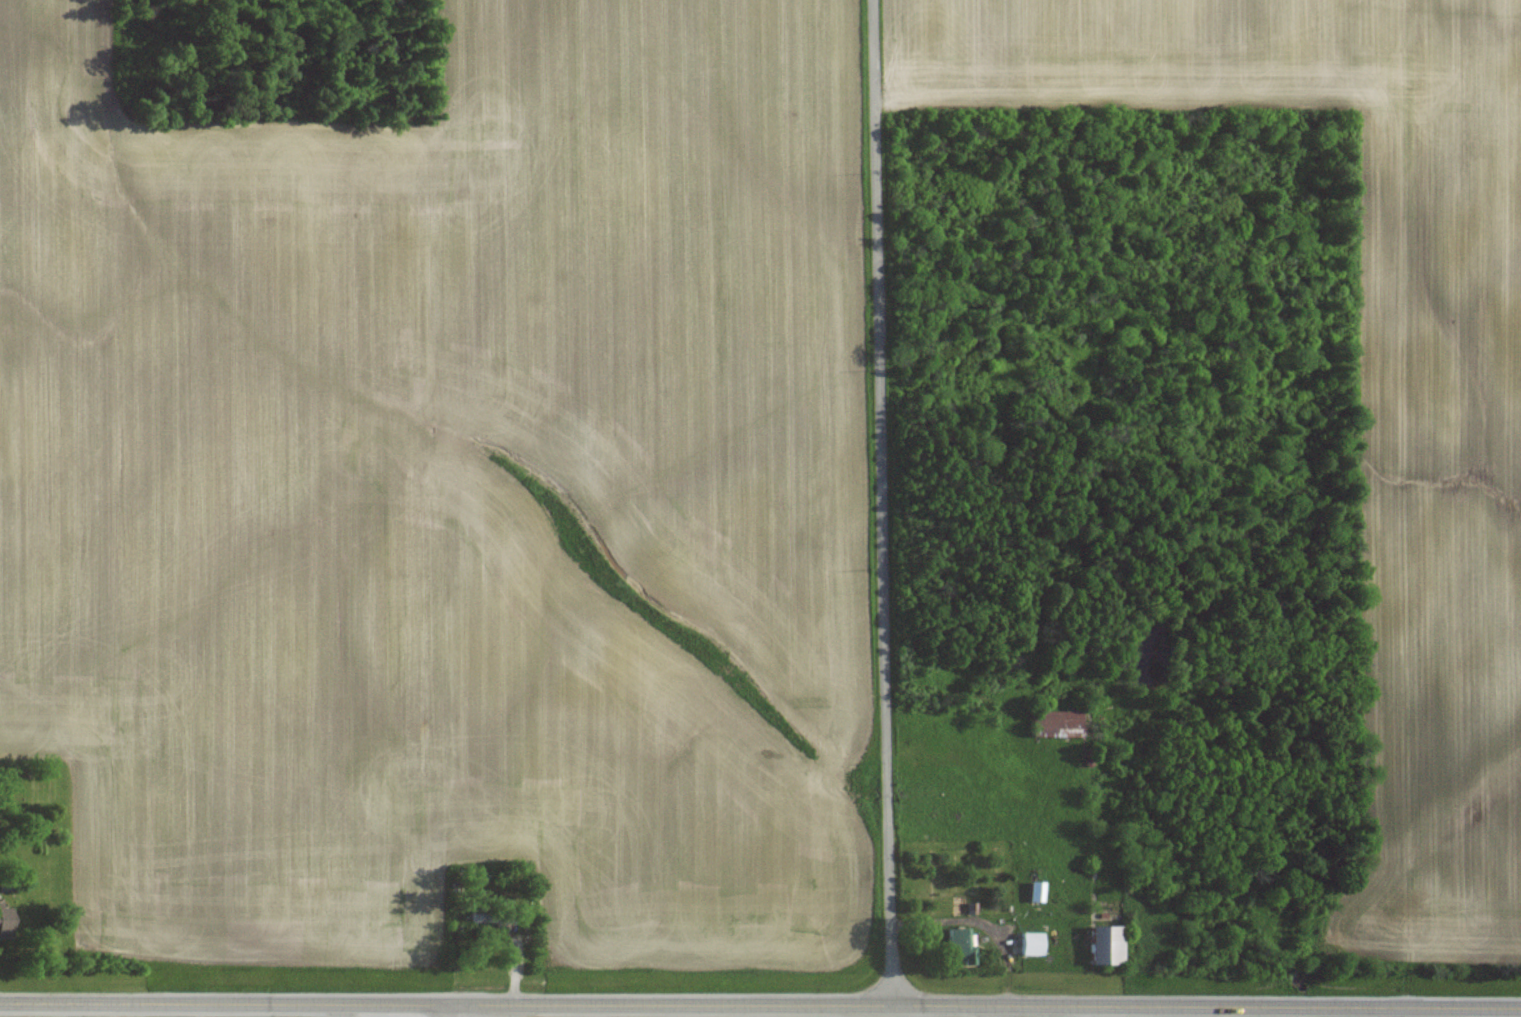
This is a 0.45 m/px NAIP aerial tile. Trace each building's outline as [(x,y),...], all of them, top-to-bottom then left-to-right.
[(1034,710),(1034,735),(1084,735),(1084,710),(1034,710)] [(1046,880),(1032,880),(1032,900),(1046,900),(1046,880)] [(1126,925),(1093,925),(1093,964),(1126,964),(1126,925)] [(1021,954),(1046,954),(1046,932),(1021,932),(1021,954)]
